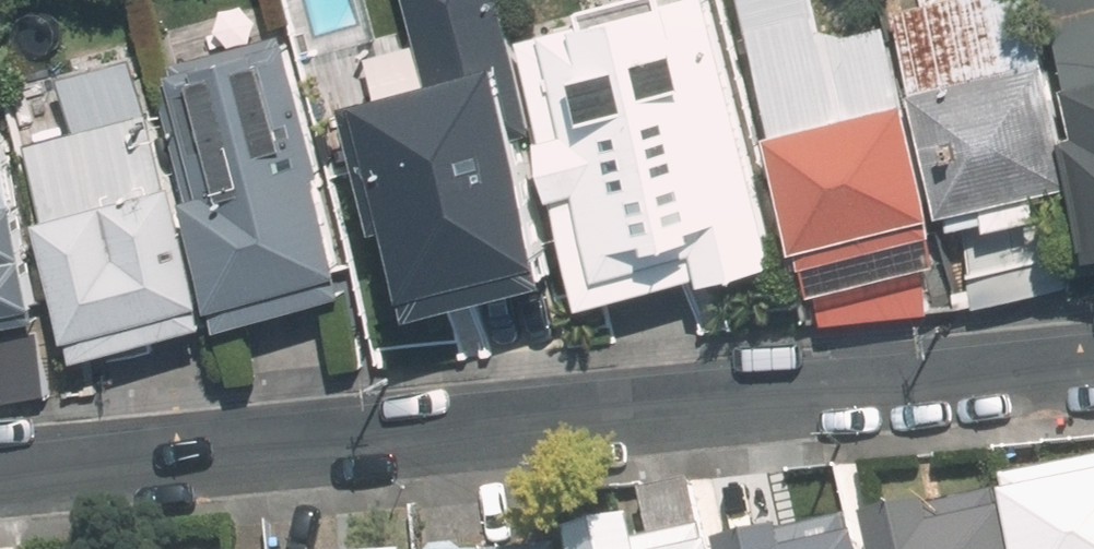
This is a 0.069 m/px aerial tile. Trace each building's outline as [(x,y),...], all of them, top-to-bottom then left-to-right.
[(360,95),(419,308),(570,267),(496,0),(413,0),(434,75),(360,95)] [(528,38),(598,296),(777,247),(710,0),(668,0),(528,38)] [(826,0),(743,0),(813,271),(944,238),(889,24),(836,38),(826,0)] [(1037,0),(913,0),(903,2),(950,219),(1079,191),(1037,0)] [(1079,191),(1085,190),(1093,232),(1093,0),(1037,0),(1079,191)] [(189,182),(224,332),(364,299),(297,11),(187,37),(219,175),(189,182)] [(224,332),(189,182),(172,186),(139,48),(59,67),(74,133),(35,142),(87,364),(224,332)] [(46,325),(0,117),(0,335),(46,325)] [(1016,548),(1093,548),(1093,464),(1000,487),(1016,548)] [(866,548),(1016,548),(1000,487),(981,492),(976,469),(896,489),(902,514),(860,525),(866,548)] [(860,525),(846,528),(840,503),(726,531),(730,548),(866,548),(860,525)] [(276,512),(279,548),(344,548),(341,508),(276,512)] [(715,527),(645,541),(640,513),(574,526),(579,548),(719,548),(715,527)]
